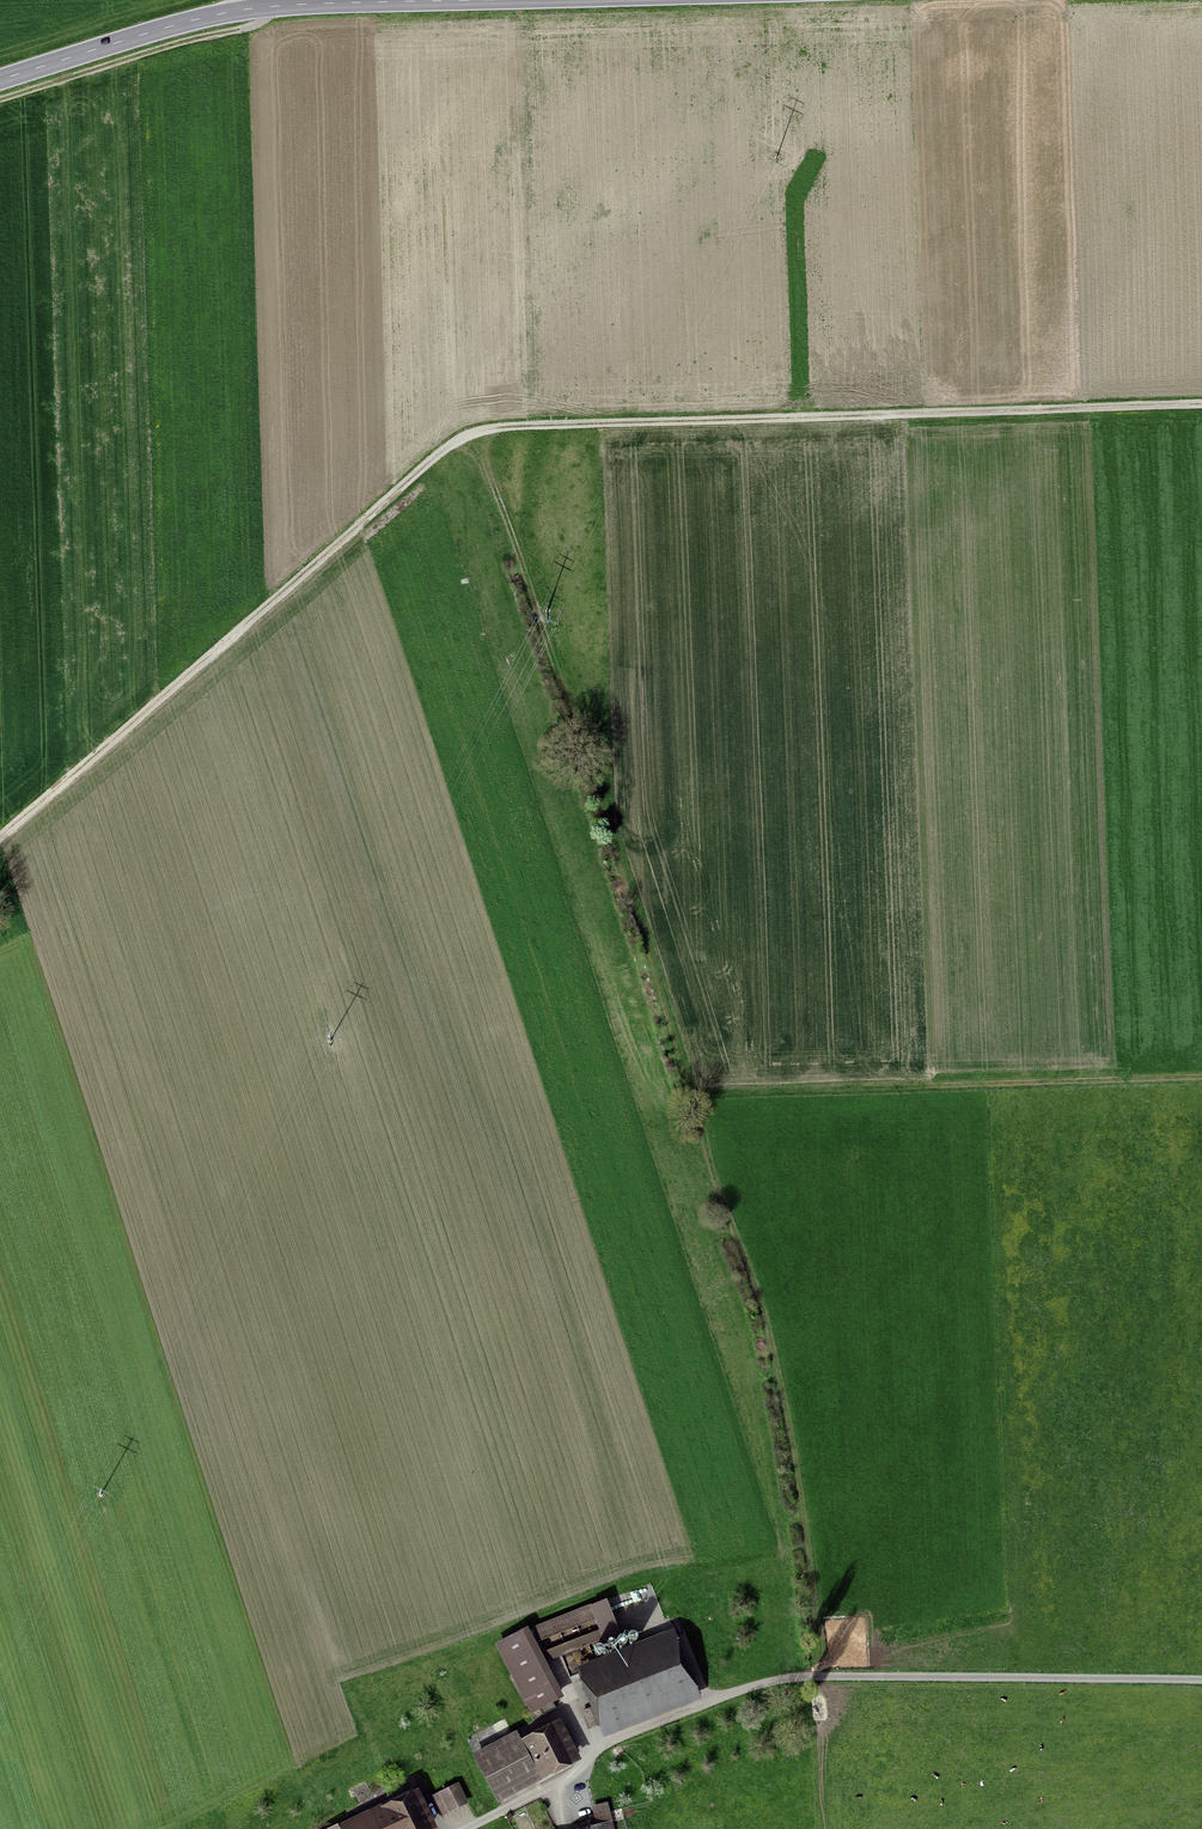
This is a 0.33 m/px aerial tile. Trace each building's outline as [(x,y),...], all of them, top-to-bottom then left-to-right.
[(533,1628),(537,1639),(594,1616),(590,1606),(533,1628)] [(533,1710),(539,1707),(552,1700),(557,1697),(523,1632),(499,1645),(533,1710)] [(600,1718),(602,1723),(692,1688),(675,1643),(585,1679),(596,1706),(583,1711),(588,1723),(600,1718)] [(556,1708),(552,1700),(539,1707),(543,1714),(556,1708)] [(500,1794),(572,1757),(560,1734),(549,1740),(548,1737),(522,1750),(519,1745),(481,1763),(499,1802),(503,1800),(500,1794)] [(598,1782),(564,1790),(570,1816),(604,1808),(598,1782)] [(466,1801),(458,1785),(442,1793),(450,1809),(466,1801)] [(343,1828),(423,1828),(431,1825),(412,1788),(384,1802),(388,1809),(351,1827),(348,1820),(341,1823),(343,1828)]
